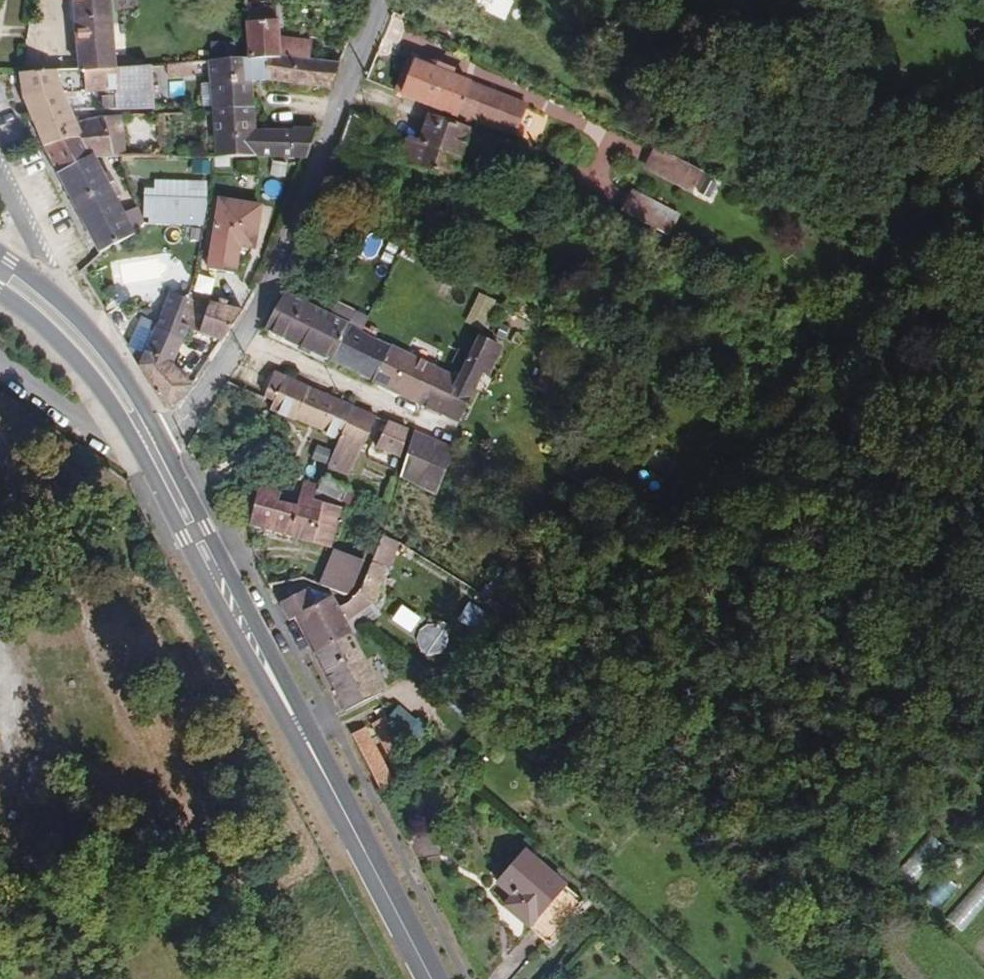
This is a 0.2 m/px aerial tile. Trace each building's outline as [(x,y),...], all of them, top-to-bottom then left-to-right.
[(78,71),(114,67),(108,0),(72,0),(78,71)] [(272,6),(242,7),(245,57),(277,55),(305,62),(307,47),(274,37),(272,6)] [(277,55),(245,57),(208,60),(210,106),(210,114),(248,111),(246,83),(246,74),(263,72),(264,82),(329,88),(336,70),(305,62),(277,55)] [(511,131),(519,111),(520,108),(405,61),(393,91),(469,122),(475,123),(476,120),(511,131)] [(132,66),(134,109),(154,107),(152,64),(132,66)] [(78,71),(21,76),(22,99),(34,123),(72,112),(63,88),(115,84),(114,67),(78,71)] [(248,111),(210,114),(212,158),(303,160),(313,133),(250,132),(248,111)] [(72,112),(34,123),(44,148),(66,139),(77,162),(89,156),(124,157),(121,117),(86,119),(79,125),(72,112)] [(398,159),(446,176),(463,136),(465,132),(433,118),(421,141),(405,134),(404,141),(398,159)] [(66,139),(44,148),(40,149),(77,226),(78,230),(93,257),(108,248),(123,238),(143,228),(134,214),(121,219),(111,198),(114,195),(102,172),(98,174),(89,156),(77,162),(66,139)] [(685,193),(695,175),(651,152),(649,151),(639,170),(685,193)] [(217,193),(209,244),(228,247),(230,237),(236,238),(251,241),(257,201),(217,193)] [(193,220),(195,202),(158,196),(155,214),(193,220)] [(616,217),(663,242),(672,221),(626,196),(616,217)] [(228,247),(233,248),(236,238),(230,237),(228,247)] [(230,267),(233,248),(228,247),(209,244),(204,264),(230,267)] [(167,402),(191,384),(174,360),(191,324),(180,319),(189,296),(171,290),(155,330),(138,354),(167,402)] [(200,327),(211,297),(191,292),(189,296),(180,319),(191,324),(200,327)] [(327,363),(345,327),(323,315),(279,294),(262,330),(327,363)] [(224,337),(244,306),(222,299),(211,297),(200,327),(224,337)] [(329,303),(323,315),(345,327),(356,333),(362,321),(329,303)] [(145,316),(129,339),(138,354),(155,330),(157,323),(145,316)] [(368,383),(386,347),(356,333),(345,327),(327,363),(368,383)] [(450,380),(465,388),(471,376),(476,377),(487,353),(467,343),(450,380)] [(438,402),(450,380),(386,347),(368,383),(413,408),(418,408),(425,397),(438,402)] [(274,377),(262,401),(271,405),(283,381),(274,377)] [(448,424),(465,388),(450,380),(438,402),(425,397),(418,408),(448,424)] [(283,381),(271,405),(267,415),(291,426),(294,423),(320,436),(319,439),(335,447),(348,411),(283,381)] [(348,411),(335,447),(326,468),(348,480),(352,471),(350,470),(371,423),(348,411)] [(395,465),(403,438),(385,429),(374,453),(395,465)] [(430,447),(409,439),(395,483),(414,493),(430,447)] [(433,501),(451,456),(430,447),(414,493),(433,501)] [(312,450),(307,464),(321,470),(326,456),(312,450)] [(346,494),(320,483),(317,493),(316,495),(342,505),(346,494)] [(323,547),(331,522),(324,521),(327,508),(312,504),(316,495),(317,493),(303,487),(296,499),(294,508),(274,503),(276,493),(255,487),(246,524),(323,547)] [(331,522),(334,511),(327,508),(324,521),(331,522)] [(295,616),(313,651),(350,634),(344,622),(361,613),(384,553),(373,548),(356,590),(338,610),(332,598),(312,606),(303,589),(295,592),(271,603),(281,623),(295,616)] [(328,551),(317,586),(343,598),(349,587),(360,564),(328,551)] [(313,651),(344,711),(380,693),(350,634),(313,651)] [(395,708),(386,719),(405,732),(413,719),(395,708)] [(401,775),(412,768),(386,719),(385,716),(375,721),(401,775)] [(405,732),(403,735),(415,745),(427,725),(414,716),(413,719),(405,732)] [(375,787),(385,781),(360,727),(349,732),(375,787)] [(415,745),(403,735),(401,741),(413,749),(415,745)] [(946,848),(928,834),(896,872),(914,886),(946,848)] [(967,853),(957,845),(947,858),(957,866),(967,853)] [(506,866),(565,918),(579,901),(519,851),(506,866)] [(545,942),(565,918),(506,866),(494,881),(509,895),(516,901),(509,910),(545,942)] [(983,904),(983,872),(950,919),(966,930),(983,904)] [(957,888),(943,877),(924,901),(938,912),(957,888)] [(595,895),(584,886),(578,893),(588,902),(595,895)] [(516,901),(509,895),(502,904),(509,910),(516,901)]
